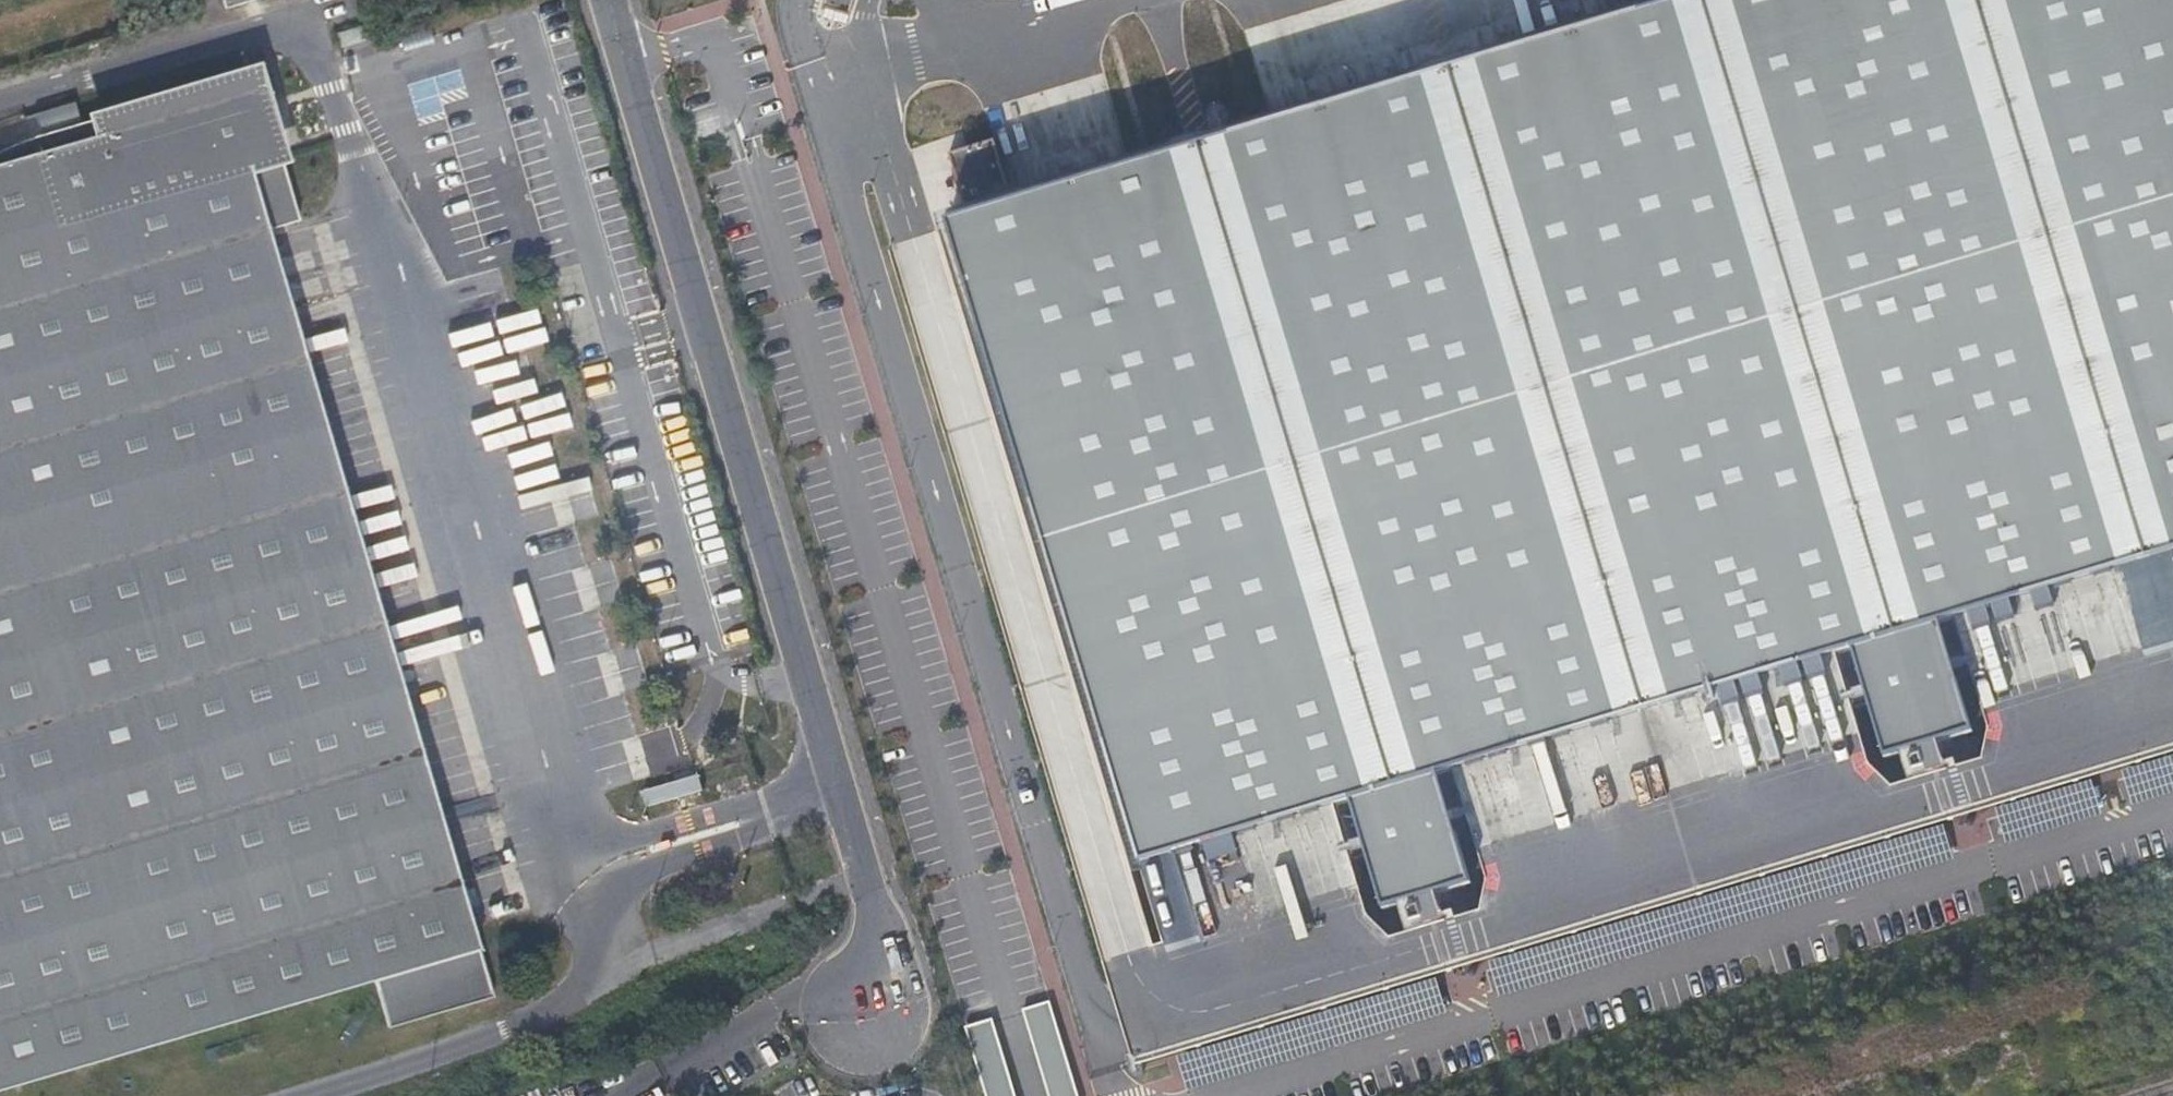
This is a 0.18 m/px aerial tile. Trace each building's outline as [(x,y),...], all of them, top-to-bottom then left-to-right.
[(820,6),(848,14),(852,0),(822,0),(820,6)] [(944,221),(1134,850),(1328,791),(1345,786),(1432,760),(1448,755),(1831,639),(1847,634),(1935,608),(1952,602),(2172,536),(2172,0),(1677,0),(944,221)] [(475,928),(269,227),(301,217),(256,69),(90,118),(20,139),(0,148),(0,1087),(376,977),(390,1024),(494,993),(481,946),(475,928)] [(1103,954),(1152,939),(956,293),(907,308),(1103,954)] [(1191,1040),(2172,743),(2172,536),(1952,602),(1996,748),(1875,785),(1831,639),(1448,755),(1492,901),(1372,937),(1328,791),(1134,850),(1160,937),(1152,939),(1103,954),(1134,1057),(1191,1040)] [(1935,608),(1847,634),(1887,765),(1975,738),(1935,608)] [(1432,760),(1345,786),(1384,914),(1470,887),(1432,760)] [(475,928),(481,946),(499,941),(493,922),(475,928)] [(1045,1095),(1091,1095),(1080,1054),(1064,1058),(1049,1002),(1022,1009),(1045,1095)] [(991,1020),(964,1027),(984,1095),(1013,1095),(991,1020)]
